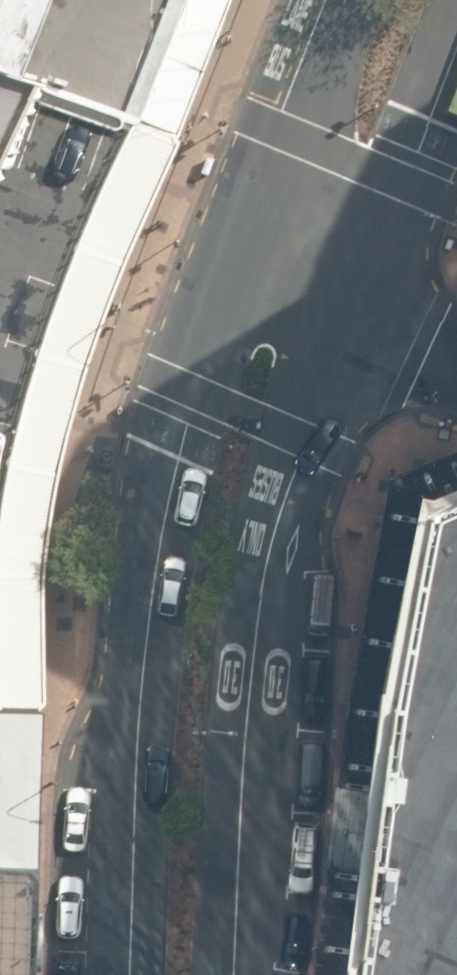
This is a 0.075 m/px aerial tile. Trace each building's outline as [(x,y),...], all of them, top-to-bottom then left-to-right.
[(49,97),(86,0),(0,0),(0,79),(49,97)] [(141,132),(192,0),(86,0),(49,97),(141,132)] [(49,97),(0,79),(0,202),(49,97)] [(141,132),(49,97),(0,202),(0,557),(7,500),(27,424),(56,327),(92,232),(141,132)] [(411,515),(341,974),(456,974),(456,482),(411,515)] [(37,871),(41,740),(42,714),(0,713),(0,974),(34,974),(37,871)]
